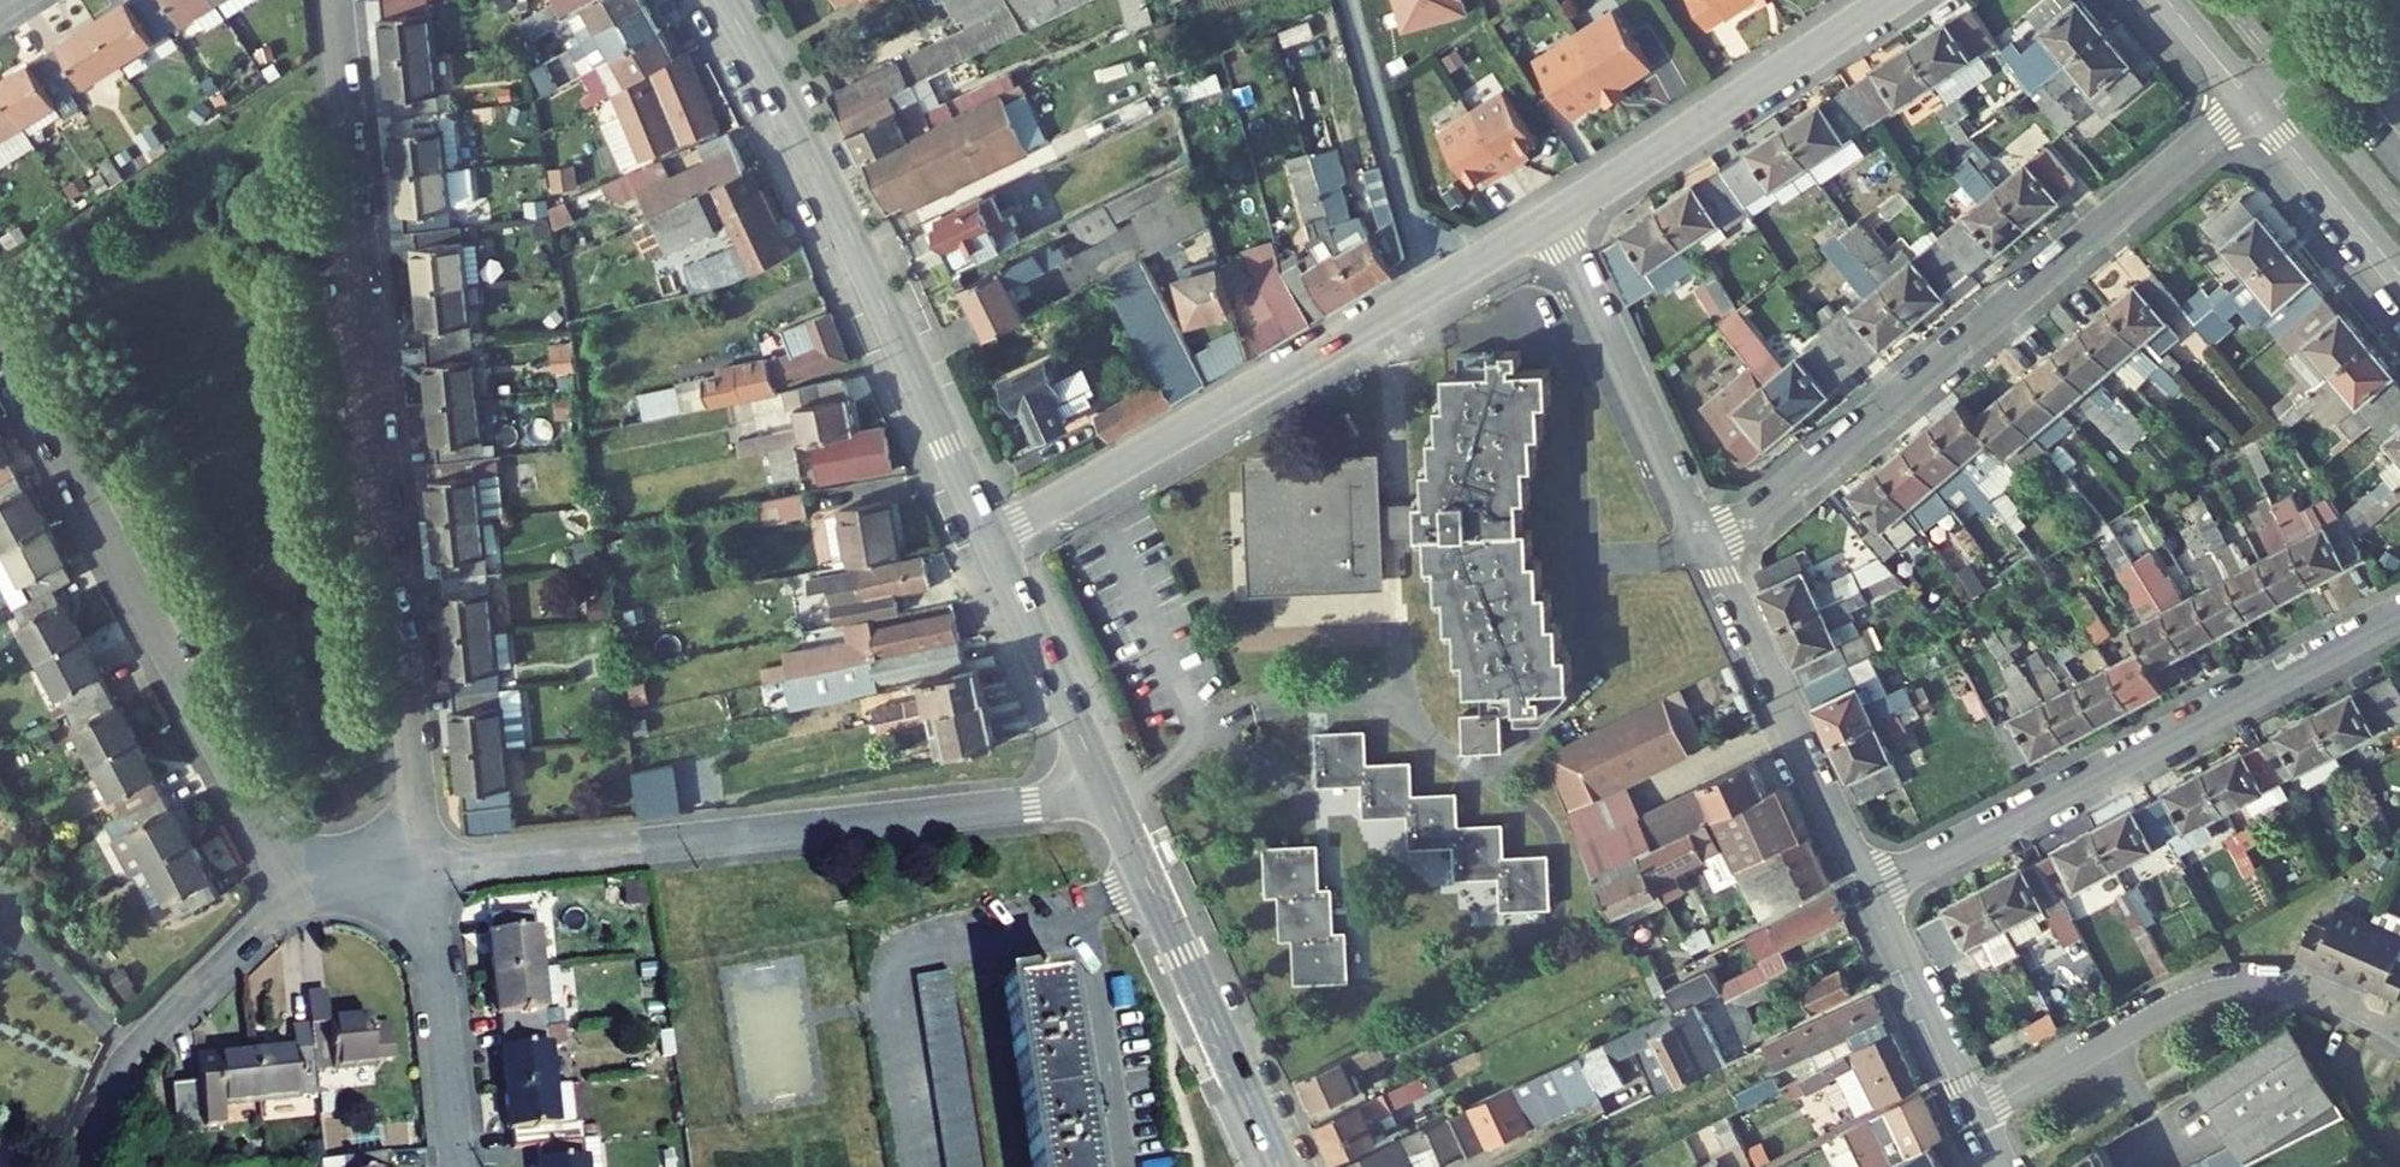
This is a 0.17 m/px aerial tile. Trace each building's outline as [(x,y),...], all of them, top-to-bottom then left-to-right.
[(151,0),(136,0),(132,3),(130,1),(96,22),(122,63),(171,32),(151,0)] [(220,1),(219,0),(151,0),(171,32),(220,1)] [(387,58),(435,53),(429,0),(385,0),(383,0),(385,18),(383,18),(387,58)] [(516,2),(515,0),(500,0),(505,9),(516,2)] [(555,1),(522,20),(525,39),(556,21),(592,0),(555,0),(555,1)] [(647,4),(645,0),(592,0),(556,21),(568,41),(573,38),(576,44),(647,4)] [(841,116),(927,76),(1025,29),(1011,0),(949,0),(958,20),(966,17),(972,27),(829,95),(841,116)] [(1025,29),(1088,0),(1011,0),(1025,29)] [(1132,32),(1154,21),(1148,0),(1123,0),(1132,32)] [(1400,33),(1464,16),(1460,0),(1391,0),(1400,33)] [(1709,28),(1727,16),(1728,18),(1756,0),(1691,0),(1709,28)] [(2105,32),(2078,0),(2077,0),(2076,0),(2042,0),(2027,13),(2044,34),(2022,53),(2014,43),(2002,52),(2018,76),(2032,93),(2105,32)] [(662,30),(647,4),(576,44),(570,48),(578,61),(591,53),(598,66),(662,30)] [(1981,53),(1997,43),(1973,7),(1948,23),(1947,21),(1910,45),(1935,83),(1981,53)] [(1651,68),(1646,60),(1632,38),(1614,10),(1575,36),(1612,93),(1620,88),(1651,68)] [(1507,31),(1521,22),(1515,13),(1501,22),(1507,31)] [(1295,27),(1300,41),(1328,29),(1324,15),(1295,27)] [(63,46),(48,56),(73,94),(122,63),(96,22),(61,44),(63,46)] [(1648,27),(1632,38),(1646,60),(1661,50),(1648,27)] [(677,56),(662,30),(598,66),(608,82),(593,91),(582,97),(588,107),(614,92),(631,82),(677,56)] [(2105,32),(2032,93),(2065,132),(2078,121),(2058,97),(2080,77),(2093,92),(2089,96),(2106,116),(2145,82),(2131,65),(2132,64),(2105,32)] [(1612,93),(1575,36),(1536,61),(1552,86),(1573,119),(1603,100),(1612,93)] [(1935,83),(1910,45),(1874,68),(1875,70),(1849,87),(1873,123),(1935,83)] [(1454,69),(1465,61),(1457,50),(1446,58),(1454,69)] [(718,128),(683,52),(677,56),(631,82),(645,106),(626,114),(625,114),(644,159),(718,128)] [(435,53),(387,58),(391,99),(394,99),(395,115),(441,111),(439,94),(435,53)] [(1994,72),(1981,53),(1935,83),(1948,103),(1958,96),(1994,72)] [(48,56),(33,65),(32,63),(0,83),(0,88),(23,125),(73,94),(48,56)] [(531,71),(544,96),(558,89),(544,64),(531,71)] [(608,82),(598,66),(584,75),(593,91),(608,82)] [(1001,94),(1015,88),(1009,74),(942,107),(927,76),(841,116),(863,160),(1001,94)] [(1201,121),(1186,74),(1173,79),(1188,125),(1201,121)] [(203,82),(211,96),(221,90),(212,76),(203,82)] [(645,106),(631,82),(614,92),(626,114),(645,106)] [(1001,94),(1005,102),(1026,93),(1022,84),(1015,88),(1001,94)] [(1854,136),(1873,123),(1849,87),(1822,104),(1821,102),(1785,126),(1809,164),(1854,136)] [(35,144),(30,136),(23,125),(0,88),(0,166),(35,144)] [(1620,88),(1612,93),(1616,99),(1624,94),(1620,88)] [(1526,150),(1537,143),(1504,90),(1472,110),(1510,170),(1525,160),(1520,154),(1526,150)] [(451,92),(439,94),(441,111),(445,110),(452,110),(451,92)] [(1612,93),(1603,100),(1606,106),(1616,99),(1612,93)] [(81,107),(73,94),(23,125),(30,136),(64,114),(65,117),(81,107)] [(915,207),(1027,152),(1005,102),(1001,94),(863,160),(887,212),(912,199),(915,207)] [(1969,114),(1958,96),(1948,103),(1949,104),(1959,120),(1969,114)] [(213,109),(200,99),(189,114),(202,124),(213,109)] [(1959,120),(1949,104),(1938,110),(1960,144),(1970,137),(1959,120)] [(510,119),(526,124),(530,112),(514,107),(510,119)] [(394,133),(399,174),(452,168),(461,158),(458,121),(445,110),(441,111),(395,115),(397,133),(394,133)] [(1495,179),(1510,170),(1472,110),(1439,131),(1473,184),(1485,176),(1491,173),(1495,179)] [(1809,164),(1785,126),(1748,150),(1749,151),(1722,169),(1746,205),(1774,187),(1780,197),(1784,203),(1819,180),(1809,164)] [(163,141),(153,127),(139,136),(148,151),(163,141)] [(652,215),(747,171),(729,132),(700,144),(707,161),(671,178),(663,160),(606,184),(611,195),(624,201),(640,193),(650,215),(652,215)] [(1809,164),(1819,180),(1864,152),(1854,136),(1809,164)] [(1990,161),(1970,137),(1960,144),(1981,169),(1990,161)] [(1981,169),(1960,144),(1951,152),(1971,177),(1964,183),(1981,202),(1940,237),(1970,272),(1996,250),(1997,251),(2028,226),(1997,188),(1981,169)] [(2047,148),(1997,188),(2028,226),(2059,200),(2058,199),(2077,183),(2047,148)] [(1530,156),(1526,150),(1520,154),(1525,160),(1530,156)] [(1328,215),(1317,174),(1311,152),(1290,158),(1311,237),(1305,240),(1313,252),(1301,260),(1297,254),(1281,264),(1282,271),(1313,321),(1363,292),(1341,254),(1328,215)] [(124,176),(111,156),(101,162),(113,182),(124,176)] [(1180,239),(1209,223),(1192,160),(1072,219),(1079,233),(1093,241),(1120,228),(1117,221),(1133,212),(1154,252),(1180,239)] [(575,186),(573,165),(553,168),(555,188),(575,186)] [(452,168),(399,174),(403,214),(405,214),(407,231),(416,231),(453,227),(450,206),(470,204),(474,199),(471,166),(452,168)] [(1395,272),(1392,265),(1404,259),(1379,167),(1365,171),(1381,231),(1375,235),(1373,233),(1372,234),(1365,223),(1357,228),(1351,219),(1341,181),(1337,182),(1334,170),(1317,174),(1328,215),(1341,254),(1363,292),(1395,272)] [(1346,167),(1334,170),(1337,182),(1341,181),(1349,178),(1346,167)] [(791,253),(751,169),(747,171),(652,215),(669,252),(718,229),(723,210),(741,246),(686,268),(692,291),(737,280),(791,253)] [(1724,230),(1751,213),(1746,205),(1722,169),(1696,186),(1695,184),(1658,208),(1682,246),(1691,259),(1728,235),(1724,230)] [(109,185),(101,172),(92,177),(101,190),(109,185)] [(1491,173),(1485,176),(1489,182),(1495,179),(1491,173)] [(113,182),(115,184),(125,177),(124,176),(113,182)] [(82,179),(67,188),(73,197),(87,188),(82,179)] [(1746,205),(1751,213),(1753,215),(1780,197),(1774,187),(1746,205)] [(1879,205),(1889,218),(1911,202),(1901,190),(1879,205)] [(959,268),(1024,238),(1013,215),(1005,219),(994,195),(983,200),(984,202),(944,221),(941,215),(925,223),(938,252),(949,247),(959,268)] [(2207,227),(2250,278),(2287,246),(2260,215),(2259,216),(2243,197),(2207,227)] [(550,206),(556,224),(572,218),(566,201),(550,206)] [(1251,223),(1265,218),(1262,203),(1247,207),(1251,223)] [(1648,269),(1679,248),(1682,246),(1658,208),(1621,231),(1622,234),(1602,247),(1627,302),(1656,282),(1648,269)] [(1839,233),(1849,226),(1843,216),(1811,238),(1818,248),(1823,245),(1839,233)] [(1970,272),(1940,237),(1933,229),(1913,245),(1920,253),(1912,260),(1906,252),(1892,263),(1856,221),(1849,226),(1839,233),(1914,322),(1945,296),(1943,295),(1970,272)] [(1209,223),(1180,239),(1188,255),(1214,240),(1209,223)] [(416,248),(420,288),(468,283),(483,282),(478,241),(461,243),(459,226),(453,227),(416,231),(418,248),(416,248)] [(29,236),(24,228),(7,240),(12,247),(29,236)] [(1883,348),(1914,322),(1839,233),(1823,245),(1861,291),(1867,298),(1853,311),(1846,304),(1836,313),(1828,303),(1811,318),(1825,334),(1855,369),(1881,347),(1883,348)] [(14,252),(32,241),(29,236),(12,247),(14,252)] [(1282,271),(1281,264),(1274,241),(1248,249),(1247,255),(1261,284),(1246,294),(1238,309),(1251,331),(1248,333),(1260,353),(1313,321),(1282,271)] [(988,336),(1028,317),(1019,299),(1012,284),(1025,278),(1070,256),(1065,243),(1057,247),(1054,242),(964,286),(988,336)] [(2250,278),(2231,293),(2196,323),(2209,339),(2231,321),(2227,316),(2241,305),(2257,324),(2264,318),(2279,335),(2326,296),(2312,278),(2314,279),(2287,246),(2250,278)] [(1656,282),(1688,262),(1679,248),(1648,269),(1656,282)] [(1174,402),(1210,383),(1144,256),(1104,277),(1149,362),(1156,377),(1160,375),(1174,402)] [(1175,270),(1177,279),(1221,268),(1218,258),(1175,270)] [(1733,311),(1737,308),(1707,261),(1697,268),(1722,307),(1728,315),(1733,311)] [(692,291),(686,268),(671,272),(677,295),(692,291)] [(1221,268),(1177,279),(1189,322),(1232,310),(1221,268)] [(1687,275),(1713,314),(1722,307),(1697,268),(1687,275)] [(2141,345),(2173,375),(2182,366),(2169,353),(2165,358),(2161,353),(2181,336),(2169,320),(2183,307),(2153,272),(2139,284),(2138,283),(2109,307),(2141,345)] [(1012,284),(1019,299),(1031,293),(1025,278),(1012,284)] [(468,283),(420,288),(424,329),(426,329),(428,346),(474,341),(468,283)] [(2196,323),(2231,293),(2223,283),(2211,293),(2206,287),(2183,307),(2196,323)] [(1853,311),(1867,298),(1861,291),(1846,304),(1853,311)] [(2342,314),(2326,296),(2279,335),(2295,353),(2306,343),(2319,359),(2300,375),(2305,382),(2270,411),(2278,421),(2369,343),(2343,313),(2342,314)] [(1733,311),(1740,319),(1752,308),(1747,301),(1737,308),(1733,311)] [(1728,315),(1722,307),(1713,314),(1717,323),(1728,315)] [(2109,307),(2082,330),(2114,367),(2127,356),(2149,377),(2153,373),(2175,394),(2184,385),(2173,375),(2141,345),(2109,307)] [(1828,391),(1855,369),(1825,334),(1783,370),(1740,319),(1733,311),(1728,315),(1717,323),(1752,364),(1798,419),(1829,393),(1828,391)] [(750,398),(781,391),(779,386),(800,380),(848,360),(830,312),(805,321),(805,322),(783,331),(792,353),(769,361),(768,358),(725,365),(726,371),(677,383),(684,412),(732,402),(750,398)] [(1231,369),(1246,360),(1237,330),(1222,337),(1231,369)] [(2120,423),(2138,441),(2150,430),(2118,396),(2116,397),(2099,379),(2114,367),(2082,330),(2055,351),(2086,388),(2120,423)] [(427,364),(432,404),(480,399),(474,341),(428,346),(430,363),(427,364)] [(2278,421),(2285,431),(2312,408),(2321,401),(2336,418),(2349,435),(2354,440),(2373,423),(2399,401),(2399,383),(2393,375),(2395,374),(2369,343),(2278,421)] [(2306,343),(2295,353),(2288,360),(2300,375),(2319,359),(2306,343)] [(574,373),(572,349),(552,351),(555,375),(574,373)] [(1418,503),(1375,505),(1373,460),(1252,465),(1257,586),(1378,581),(1376,536),(1419,534),(1419,535),(1428,535),(1433,535),(1433,541),(1429,541),(1430,568),(1437,568),(1442,568),(1442,575),(1438,575),(1439,599),(1447,599),(1452,599),(1453,606),(1448,606),(1449,630),(1458,630),(1462,630),(1463,636),(1458,637),(1459,661),(1467,661),(1473,661),(1473,667),(1467,667),(1468,693),(1483,692),(1484,712),(1462,713),(1463,753),(1503,751),(1500,692),(1504,691),(1504,703),(1517,703),(1517,704),(1529,703),(1529,709),(1545,709),(1545,720),(1567,697),(1566,689),(1567,689),(1567,679),(1572,679),(1571,655),(1563,655),(1558,655),(1557,649),(1562,649),(1561,624),(1553,624),(1548,624),(1547,618),(1552,618),(1551,593),(1543,593),(1538,593),(1538,587),(1543,587),(1542,562),(1533,562),(1528,562),(1528,556),(1533,556),(1531,528),(1523,529),(1522,506),(1517,506),(1516,500),(1522,499),(1530,499),(1529,474),(1524,474),(1524,468),(1529,468),(1537,467),(1536,442),(1531,443),(1531,436),(1536,436),(1544,436),(1543,411),(1538,411),(1538,405),(1543,404),(1551,404),(1550,378),(1545,379),(1545,370),(1514,371),(1514,365),(1521,364),(1521,351),(1505,351),(1505,356),(1493,356),(1493,361),(1481,361),(1481,373),(1460,374),(1446,374),(1447,399),(1452,399),(1453,405),(1448,405),(1439,406),(1440,443),(1432,444),(1432,464),(1438,463),(1439,470),(1433,470),(1425,470),(1426,495),(1431,495),(1431,501),(1427,501),(1418,502),(1418,503)] [(2055,351),(2029,374),(2060,412),(2077,398),(2109,433),(2110,432),(2120,423),(2086,388),(2055,351)] [(1493,361),(1493,356),(1493,352),(1460,354),(1460,374),(1481,373),(1481,361),(1493,361)] [(2137,389),(2149,377),(2127,356),(2114,367),(2137,389)] [(1092,391),(1099,388),(1088,365),(1057,379),(1049,361),(1008,380),(1020,405),(1028,402),(1043,436),(1069,424),(1065,415),(1097,401),(1092,391)] [(1798,419),(1752,364),(1701,407),(1747,462),(1798,419)] [(2046,448),(2056,440),(2073,425),(2060,412),(2029,374),(2002,397),(2042,444),(2046,448)] [(857,432),(847,378),(786,390),(789,409),(798,408),(802,428),(757,436),(750,398),(732,402),(742,454),(770,448),(794,444),(814,440),(857,432)] [(1099,416),(1111,437),(1170,404),(1158,383),(1099,416)] [(2097,529),(2110,521),(2070,475),(2067,472),(2051,453),(2046,448),(2042,444),(2002,397),(1975,419),(2022,476),(2023,477),(2037,466),(2063,496),(2067,494),(2097,529)] [(480,399),(432,404),(436,444),(438,444),(440,462),(486,457),(480,399)] [(2327,426),(2336,418),(2321,401),(2312,408),(2327,426)] [(2373,423),(2399,455),(2399,401),(2373,423)] [(1933,424),(1967,466),(2019,532),(2026,526),(2018,514),(2022,512),(2005,489),(2022,476),(1975,419),(1960,402),(1933,424)] [(1328,423),(1340,445),(1360,434),(1347,412),(1328,423)] [(2286,432),(2285,431),(2278,421),(2255,434),(2261,446),(2286,432)] [(2128,450),(2138,441),(2120,423),(2110,432),(2128,450)] [(1965,486),(1981,509),(2017,558),(2032,549),(2019,532),(1967,466),(1933,424),(1906,447),(1938,485),(1948,499),(1965,486)] [(893,471),(885,428),(857,432),(814,440),(820,482),(893,471)] [(2214,450),(2227,438),(2219,429),(2206,441),(2214,450)] [(0,433),(0,485),(19,475),(11,459),(13,458),(0,433)] [(2343,516),(2333,521),(2314,531),(2302,508),(2293,513),(2261,446),(2255,434),(2243,442),(2270,496),(2288,532),(2314,583),(2347,566),(2346,564),(2363,556),(2354,539),(2349,528),(2343,516)] [(2354,440),(2349,435),(2332,449),(2337,454),(2354,440)] [(2051,453),(2061,445),(2056,440),(2046,448),(2051,453)] [(2232,448),(2236,456),(2247,451),(2244,443),(2232,448)] [(794,444),(770,448),(777,480),(800,475),(794,444)] [(2051,453),(2067,472),(2074,465),(2077,462),(2062,444),(2061,445),(2051,453)] [(1911,507),(1947,559),(1954,571),(1967,562),(1948,534),(1965,523),(1964,521),(1948,499),(1938,485),(1906,447),(1879,469),(1911,507)] [(430,480),(435,520),(482,515),(505,513),(499,456),(486,457),(440,462),(431,462),(433,480),(430,480)] [(2381,472),(2387,478),(2343,516),(2349,528),(2399,485),(2399,456),(2381,472)] [(2077,469),(2074,465),(2067,472),(2070,475),(2077,469)] [(1937,566),(1947,559),(1911,507),(1879,469),(1852,493),(1878,524),(1864,536),(1885,559),(1915,535),(1937,566)] [(49,525),(29,489),(27,490),(19,475),(0,485),(0,536),(6,548),(49,525)] [(2349,528),(2354,539),(2399,501),(2399,485),(2349,528)] [(1948,499),(1964,521),(1981,509),(1965,486),(1948,499)] [(2184,498),(2177,486),(2169,491),(2176,503),(2184,498)] [(2333,521),(2343,516),(2326,492),(2319,495),(2333,521)] [(808,517),(804,494),(762,501),(765,524),(808,517)] [(2288,532),(2270,496),(2259,501),(2271,524),(2260,529),(2273,553),(2261,559),(2281,599),(2314,583),(2288,532)] [(2281,599),(2261,559),(2252,563),(2248,556),(2244,558),(2235,542),(2229,546),(2202,497),(2189,504),(2190,506),(2250,616),(2281,599)] [(851,565),(901,556),(892,501),(841,509),(851,565)] [(2144,502),(2136,506),(2147,525),(2155,520),(2144,502)] [(2250,616),(2190,506),(2176,514),(2201,561),(2198,563),(2209,586),(2196,593),(2217,633),(2250,616)] [(2166,578),(2125,512),(2110,521),(2151,587),(2166,578)] [(482,515),(435,520),(439,561),(441,561),(443,578),(447,578),(488,573),(482,515)] [(2151,587),(2110,521),(2097,529),(2076,541),(2086,557),(2105,546),(2137,595),(2151,587)] [(49,525),(6,548),(0,551),(0,581),(15,608),(55,587),(74,577),(66,562),(68,561),(49,525)] [(582,540),(584,558),(596,557),(594,539),(582,540)] [(1873,553),(1862,539),(1850,547),(1862,562),(1873,553)] [(2028,569),(2042,561),(2032,549),(2017,558),(2021,563),(2023,562),(2028,569)] [(2382,559),(2396,567),(2399,561),(2399,556),(2388,549),(2382,559)] [(1863,587),(1896,572),(1888,563),(1857,577),(1854,570),(1815,589),(1807,571),(1806,572),(1797,552),(1757,571),(1765,588),(1761,590),(1778,627),(1863,587)] [(813,592),(831,589),(838,626),(846,624),(871,619),(899,614),(895,592),(929,586),(923,557),(810,579),(813,592)] [(2042,561),(2028,569),(2037,583),(2051,575),(2042,561)] [(1863,587),(1868,600),(1905,582),(1896,572),(1863,587)] [(446,595),(451,636),(499,631),(492,573),(488,573),(447,578),(449,595),(446,595)] [(42,660),(85,637),(66,602),(63,603),(55,587),(15,608),(42,660)] [(1807,684),(1872,653),(1871,650),(1863,633),(1861,634),(1840,644),(1833,628),(1854,618),(1857,617),(1852,607),(1868,600),(1863,587),(1778,627),(1795,663),(1797,663),(1807,684)] [(2217,633),(2196,593),(2165,609),(2186,650),(2217,633)] [(2112,634),(2086,594),(2071,603),(2097,644),(2112,634)] [(592,618),(607,616),(604,596),(590,598),(592,618)] [(2186,650),(2165,609),(2131,628),(2144,648),(2165,689),(2187,677),(2175,656),(2186,650)] [(959,641),(954,613),(873,629),(871,619),(846,624),(850,642),(803,649),(806,666),(808,675),(959,641)] [(1861,634),(1854,618),(1833,628),(1840,644),(1861,634)] [(1993,638),(1999,634),(1998,633),(1992,624),(1986,628),(1993,638)] [(2010,624),(1998,633),(1999,634),(2012,651),(2023,643),(2010,624)] [(2083,625),(2071,633),(2082,649),(2093,641),(2083,625)] [(1874,628),(1863,633),(1871,650),(1882,645),(1874,628)] [(499,631),(451,636),(455,676),(457,676),(459,693),(500,689),(505,689),(502,667),(513,666),(509,630),(499,631)] [(2071,633),(2065,637),(2076,653),(2082,649),(2071,633)] [(2035,758),(2068,740),(2047,700),(2031,678),(2019,661),(2012,651),(1999,634),(1993,638),(1988,641),(2006,666),(2005,667),(2027,710),(1995,726),(2016,764),(2034,756),(2035,758)] [(104,673),(85,637),(42,660),(65,704),(69,711),(110,690),(102,674),(104,673)] [(2054,644),(2065,661),(2076,653),(2065,637),(2054,644)] [(964,664),(959,641),(808,675),(789,679),(796,708),(875,690),(874,684),(878,683),(964,664)] [(2165,689),(2144,648),(2111,666),(2132,706),(2165,689)] [(2031,678),(2050,667),(2038,649),(2019,661),(2031,678)] [(1832,743),(1970,678),(1964,667),(1910,693),(1907,686),(1891,694),(1872,653),(1807,684),(1817,705),(1815,706),(1832,743)] [(599,658),(601,674),(612,673),(610,657),(599,658)] [(808,675),(806,666),(757,676),(759,685),(789,679),(808,675)] [(2132,706),(2111,666),(2079,683),(2099,723),(2132,706)] [(2068,740),(2099,723),(2079,683),(2066,689),(2060,681),(2050,667),(2031,678),(2047,700),(2068,740)] [(923,680),(927,696),(873,708),(876,723),(927,712),(986,699),(979,668),(923,680)] [(2315,712),(2336,752),(2399,718),(2399,687),(2393,673),(2356,693),(2355,691),(2315,712)] [(2073,675),(2060,681),(2066,689),(2079,683),(2073,675)] [(1976,719),(1988,713),(1970,678),(1832,743),(1849,779),(1850,779),(1861,801),(1902,781),(1892,759),(1893,758),(1884,739),(1907,729),(1904,722),(1964,694),(1976,719)] [(594,689),(596,705),(611,704),(609,687),(594,689)] [(454,711),(458,752),(506,747),(500,689),(459,693),(455,694),(456,711),(454,711)] [(97,762),(139,740),(120,704),(118,705),(110,690),(69,711),(97,762)] [(1691,752),(1665,696),(1545,755),(1596,874),(1641,853),(1710,820),(1769,792),(1754,761),(1704,783),(1704,786),(1642,815),(1627,783),(1691,752)] [(996,746),(986,699),(927,712),(938,759),(996,746)] [(1529,703),(1517,704),(1517,710),(1518,710),(1519,722),(1545,720),(1545,709),(1529,709),(1529,703)] [(65,704),(51,712),(55,719),(69,711),(65,704)] [(2262,743),(2281,781),(2300,771),(2336,752),(2315,712),(2275,732),(2277,735),(2262,743)] [(635,737),(649,734),(644,713),(631,716),(635,737)] [(55,742),(50,730),(38,736),(44,747),(55,742)] [(1502,874),(1503,907),(1549,905),(1547,855),(1519,857),(1520,862),(1512,862),(1512,857),(1503,858),(1501,825),(1474,826),(1474,831),(1466,831),(1466,826),(1457,827),(1455,793),(1428,795),(1428,800),(1420,800),(1420,795),(1411,795),(1410,762),(1383,763),(1383,768),(1374,769),(1374,764),(1366,764),(1364,731),(1338,732),(1338,737),(1330,737),(1330,732),(1318,733),(1321,782),(1365,780),(1366,814),(1410,812),(1412,845),(1456,843),(1457,876),(1502,874)] [(158,776),(139,740),(97,762),(124,814),(164,792),(156,777),(158,776)] [(2245,750),(2204,771),(2225,810),(2247,799),(2281,781),(2262,743),(2246,751),(2245,750)] [(506,747),(458,752),(463,792),(465,792),(469,832),(477,835),(515,831),(506,747)] [(2308,787),(2344,767),(2336,752),(2300,771),(2308,787)] [(2378,807),(2359,769),(2348,774),(2368,813),(2378,807)] [(660,807),(655,770),(637,773),(642,809),(660,807)] [(2151,802),(2170,839),(2205,820),(2225,810),(2204,771),(2165,791),(2166,794),(2151,802)] [(2368,813),(2348,774),(2338,780),(2357,818),(2368,813)] [(2255,814),(2290,797),(2281,781),(2247,799),(2255,814)] [(1780,787),(1769,792),(1710,820),(1723,846),(1733,864),(1736,870),(1803,839),(1780,787)] [(135,874),(194,843),(175,807),(173,808),(164,792),(124,814),(132,829),(114,839),(133,875),(135,874)] [(2134,807),(2095,828),(2115,868),(2170,839),(2151,802),(2136,810),(2134,807)] [(2396,841),(2378,807),(2368,813),(2386,847),(2396,841)] [(1641,853),(1666,900),(1685,892),(1675,871),(1685,867),(1684,865),(1708,854),(1723,846),(1710,820),(1641,853)] [(2213,836),(2205,820),(2170,839),(2179,854),(2213,836)] [(2248,827),(2238,833),(2246,849),(2256,843),(2248,827)] [(2041,859),(2061,896),(2115,868),(2095,828),(2055,849),(2057,851),(2041,859)] [(2238,833),(2227,838),(2247,877),(2258,871),(2246,849),(2238,833)] [(1810,836),(1803,839),(1736,870),(1749,894),(1820,859),(1810,836)] [(213,878),(194,843),(135,874),(152,906),(169,897),(179,917),(219,895),(211,879),(213,878)] [(1298,981),(1347,979),(1346,953),(1341,953),(1341,945),(1346,944),(1345,933),(1334,934),(1332,909),(1327,910),(1326,902),(1332,901),(1331,890),(1319,890),(1317,866),(1313,866),(1312,858),(1318,858),(1317,846),(1267,849),(1269,894),(1281,894),(1283,938),(1296,937),(1298,981)] [(1729,866),(1733,864),(1723,846),(1708,854),(1714,866),(1726,861),(1729,866)] [(1666,900),(1641,853),(1596,874),(1620,926),(1624,923),(1628,933),(1633,932),(1629,920),(1667,903),(1666,900)] [(1820,859),(1749,894),(1762,919),(1831,883),(1820,859)] [(2061,896),(2041,859),(2025,868),(2024,865),(1985,885),(2006,925),(2044,905),(2066,947),(2081,939),(2071,920),(2073,919),(2061,896)] [(622,882),(622,907),(647,907),(647,882),(622,882)] [(1917,924),(1936,961),(2006,925),(1985,885),(1946,906),(1947,909),(1917,924)] [(2139,885),(2128,890),(2136,906),(2146,900),(2139,885)] [(2128,890),(2117,895),(2143,945),(2154,940),(2146,924),(2136,906),(2128,890)] [(1835,891),(1749,935),(1760,958),(1846,915),(1835,891)] [(2136,906),(2146,924),(2156,919),(2146,900),(2136,906)] [(2314,922),(2299,955),(2319,964),(2321,959),(2350,972),(2373,921),(2339,905),(2328,928),(2314,922)] [(2327,923),(2332,911),(2322,907),(2317,919),(2327,923)] [(2373,921),(2350,972),(2380,985),(2378,990),(2399,998),(2399,995),(2399,916),(2379,907),(2373,921)] [(487,935),(491,975),(539,970),(533,912),(488,917),(489,934),(487,935)] [(1729,933),(1723,920),(1713,925),(1720,938),(1729,933)] [(1714,943),(1707,927),(1686,937),(1695,952),(1714,943)] [(2170,970),(2154,940),(2143,945),(2159,976),(2170,970)] [(1707,956),(1712,967),(1720,963),(1715,952),(1707,956)] [(1661,979),(1650,954),(1639,960),(1651,984),(1661,979)] [(111,971),(122,990),(133,983),(122,964),(111,971)] [(1770,978),(1763,964),(1720,985),(1723,992),(1726,999),(1770,978)] [(1720,985),(1712,967),(1666,988),(1676,1011),(1705,1069),(1726,1059),(1699,1004),(1723,992),(1720,985)] [(539,970),(491,975),(495,1015),(498,1015),(499,1033),(562,1026),(561,1010),(543,1012),(543,1008),(559,1006),(555,968),(539,970)] [(1791,1023),(1853,994),(1842,970),(1828,976),(1815,982),(1801,988),(1804,996),(1784,1005),(1785,1008),(1791,1023)] [(1815,982),(1828,976),(1825,970),(1812,975),(1815,982)] [(1791,985),(1784,971),(1770,978),(1726,999),(1746,1045),(1791,1023),(1785,1008),(1755,1022),(1748,1005),(1791,985)] [(914,978),(917,994),(950,989),(948,973),(914,978)] [(1030,1166),(1086,1166),(1056,975),(1001,984),(1030,1166)] [(1666,988),(1661,979),(1651,984),(1665,1016),(1676,1011),(1666,988)] [(950,989),(917,994),(919,1010),(953,1005),(950,989)] [(390,1058),(388,1038),(370,1040),(367,1018),(328,1022),(325,994),(306,996),(309,1026),(314,1071),(372,1065),(371,1060),(390,1058)] [(1812,1052),(1819,1069),(1846,1054),(1892,1032),(1885,1019),(1886,1018),(1875,995),(1760,1047),(1765,1058),(1770,1056),(1776,1069),(1812,1052)] [(652,997),(640,997),(640,1011),(652,1011),(652,997)] [(953,1005),(919,1010),(922,1026),(955,1020),(953,1005)] [(1676,1011),(1665,1016),(1582,1054),(1600,1093),(1626,1081),(1615,1059),(1638,1050),(1658,1091),(1705,1069),(1676,1011)] [(955,1020),(922,1026),(924,1041),(958,1036),(955,1020)] [(2052,1020),(2036,1028),(2042,1039),(2058,1031),(2052,1020)] [(2209,1105),(2304,1045),(2291,1025),(2196,1084),(2209,1105)] [(314,1071),(309,1026),(291,1028),(293,1049),(253,1053),(258,1101),(316,1095),(314,1071)] [(499,1050),(503,1090),(551,1086),(547,1047),(564,1045),(562,1026),(499,1033),(501,1050),(499,1050)] [(674,1055),(671,1031),(659,1033),(662,1056),(674,1055)] [(1801,1078),(1808,1091),(1831,1080),(1830,1077),(1840,1073),(1860,1115),(1918,1086),(1892,1032),(1846,1054),(1819,1069),(1801,1078)] [(958,1036),(924,1041),(926,1056),(960,1051),(958,1036)] [(1354,1069),(1389,1053),(1385,1045),(1383,1039),(1300,1077),(1311,1101),(1324,1095),(1329,1105),(1363,1089),(1354,1069)] [(1391,1043),(1385,1045),(1389,1053),(1395,1051),(1391,1043)] [(2348,1113),(2304,1045),(2209,1105),(2219,1119),(2235,1145),(2190,1166),(2241,1166),(2348,1113)] [(1738,1077),(1736,1071),(1765,1058),(1760,1047),(1719,1065),(1727,1082),(1738,1077)] [(960,1051),(926,1056),(929,1073),(963,1067),(960,1051)] [(169,1086),(174,1132),(221,1127),(219,1105),(258,1101),(253,1053),(213,1057),(213,1060),(195,1062),(197,1083),(169,1086)] [(1517,1085),(1535,1124),(1600,1093),(1582,1054),(1517,1085)] [(1770,1056),(1765,1058),(1771,1071),(1776,1069),(1770,1056)] [(963,1067),(929,1073),(931,1088),(965,1083),(963,1067)] [(1394,1108),(1449,1083),(1441,1067),(1321,1122),(1338,1159),(1380,1140),(1377,1133),(1384,1130),(1379,1118),(1395,1111),(1394,1108)] [(1780,1089),(1774,1077),(1738,1095),(1744,1106),(1780,1089)] [(1808,1091),(1801,1078),(1791,1083),(1798,1097),(1808,1091)] [(967,1098),(965,1083),(931,1088),(934,1103),(967,1098)] [(2200,1111),(2209,1105),(2196,1084),(2135,1123),(2140,1131),(2192,1099),(2200,1111)] [(1535,1124),(1517,1085),(1470,1106),(1489,1145),(1535,1124)] [(551,1086),(503,1090),(507,1131),(510,1131),(511,1148),(535,1146),(579,1141),(581,1141),(579,1123),(555,1126),(551,1086)] [(1865,1166),(1891,1166),(1933,1145),(1932,1142),(1941,1137),(1920,1093),(1846,1130),(1865,1166)] [(1324,1095),(1311,1101),(1316,1111),(1329,1105),(1324,1095)] [(1744,1106),(1738,1095),(1730,1099),(1736,1111),(1744,1106)] [(967,1098),(934,1103),(936,1119),(970,1114),(967,1098)] [(2200,1111),(2209,1125),(2219,1119),(2209,1105),(2200,1111)] [(1467,1156),(1489,1145),(1470,1106),(1406,1136),(1413,1151),(1436,1141),(1446,1162),(1448,1161),(1466,1153),(1467,1156)] [(1400,1123),(1395,1111),(1379,1118),(1384,1130),(1400,1123)] [(970,1114),(936,1119),(939,1135),(972,1130),(970,1114)] [(1727,1116),(1715,1122),(1728,1146),(1740,1140),(1727,1116)] [(972,1130),(939,1135),(941,1150),(975,1145),(972,1130)] [(1413,1151),(1406,1136),(1338,1166),(1415,1166),(1409,1153),(1413,1151)] [(581,1160),(599,1158),(597,1139),(581,1141),(579,1141),(581,1160)] [(535,1166),(600,1166),(599,1158),(581,1160),(579,1141),(535,1146),(537,1163),(535,1163),(535,1166)] [(1413,1151),(1421,1166),(1451,1166),(1448,1161),(1446,1162),(1436,1141),(1413,1151)] [(1769,1158),(1761,1143),(1752,1148),(1759,1163),(1769,1158)] [(308,1161),(321,1160),(320,1145),(307,1146),(308,1161)] [(975,1145),(941,1150),(944,1166),(977,1160),(975,1145)] [(1933,1145),(1891,1166),(1944,1166),(1933,1145)] [(2096,1147),(2065,1166),(2106,1166),(2096,1147)] [(1415,1166),(1421,1166),(1413,1151),(1409,1153),(1415,1166)] [(386,1154),(341,1159),(342,1166),(388,1166),(386,1154)]
